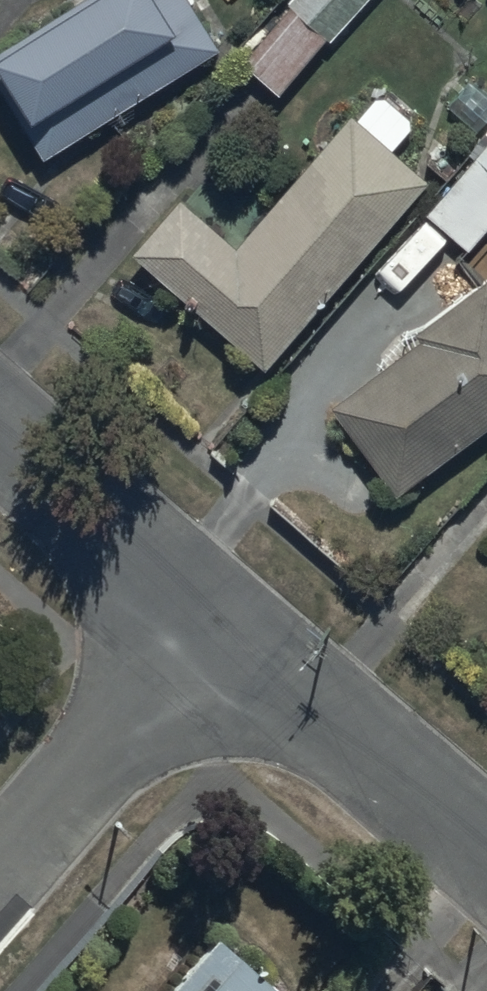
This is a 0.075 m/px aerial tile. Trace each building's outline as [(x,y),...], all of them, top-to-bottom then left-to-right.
[(195,0),(75,0),(0,47),(0,76),(47,153),(222,44),(195,0)] [(296,1),(246,60),(282,90),(329,34),(335,39),(367,0),(295,0),(296,1)] [(378,93),(358,115),(353,110),(239,239),(185,190),(135,246),(268,364),(433,178),(396,145),(413,126),(412,113),(387,92),(378,93)] [(427,209),(472,246),(486,228),(486,135),(427,209)] [(417,327),(423,334),(334,402),(402,491),(486,426),(486,276),(417,327)] [(166,990),(280,990),(213,935),(166,990)]
